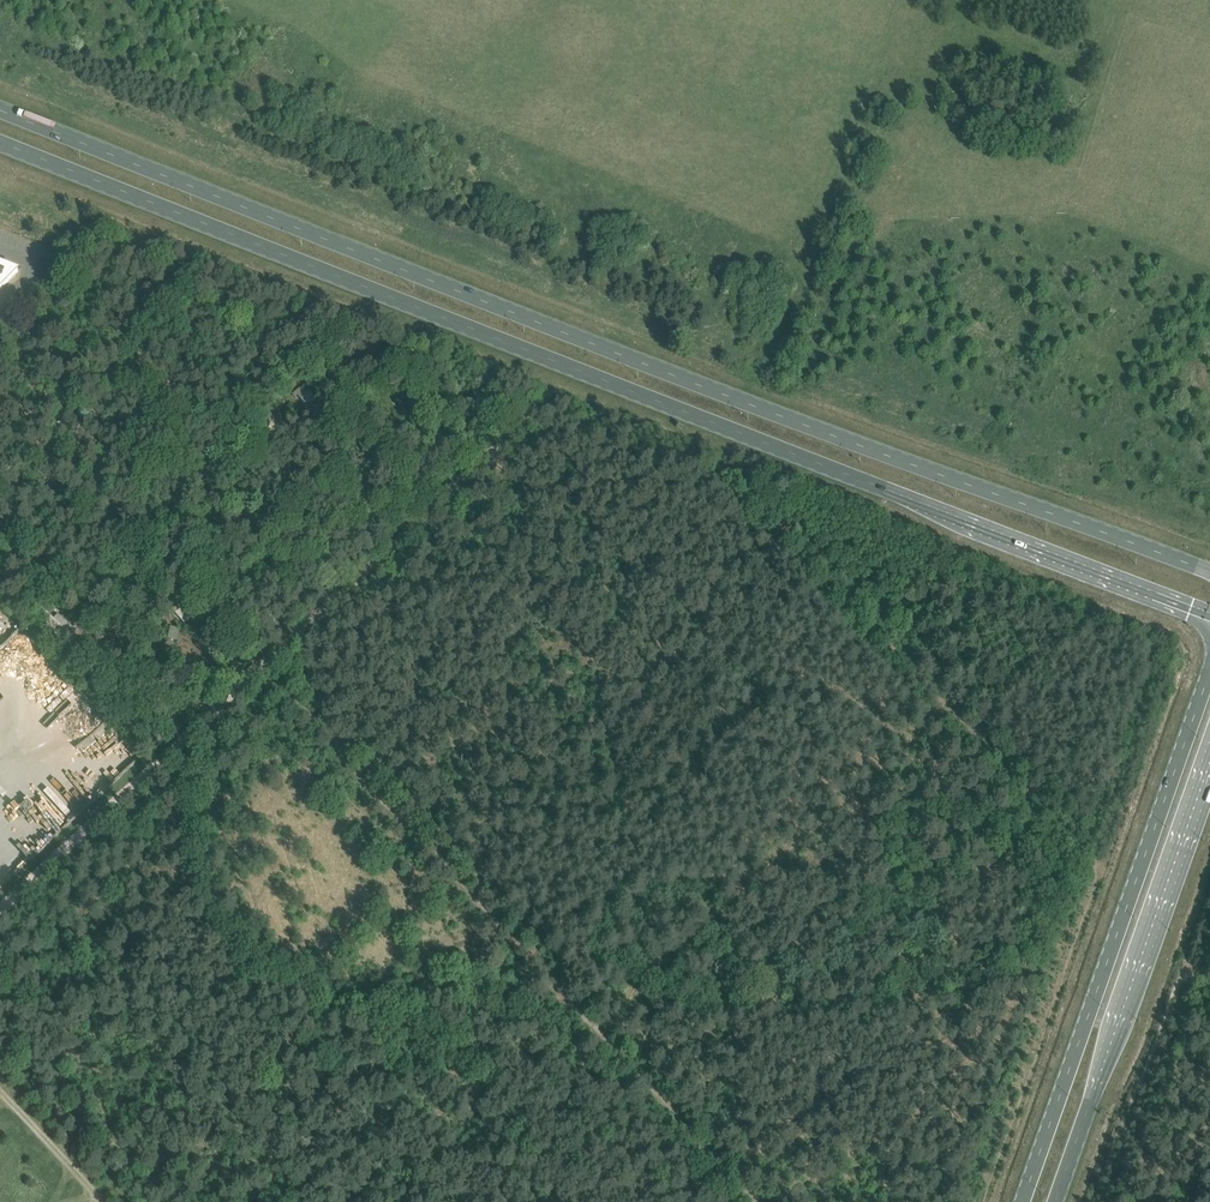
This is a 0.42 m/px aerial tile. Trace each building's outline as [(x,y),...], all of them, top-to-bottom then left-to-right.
[(18,271),(0,264),(0,288),(18,271)] [(304,385),(292,395),(295,398),(297,396),(309,411),(319,403),(315,399),(316,399),(304,385)] [(417,387),(411,400),(420,405),(427,392),(417,387)] [(280,424),(264,404),(254,412),(270,432),(280,424)] [(251,516),(241,506),(232,516),(243,526),(251,516)] [(119,526),(111,518),(108,520),(110,522),(100,531),(106,537),(108,534),(112,538),(116,534),(113,531),(119,526)] [(187,525),(184,528),(190,534),(200,524),(194,518),(190,522),(186,518),(183,521),(187,525)] [(179,565),(193,578),(203,568),(189,554),(179,565)] [(47,622),(62,637),(67,632),(65,630),(74,620),(68,614),(61,621),(54,614),(47,622)]
